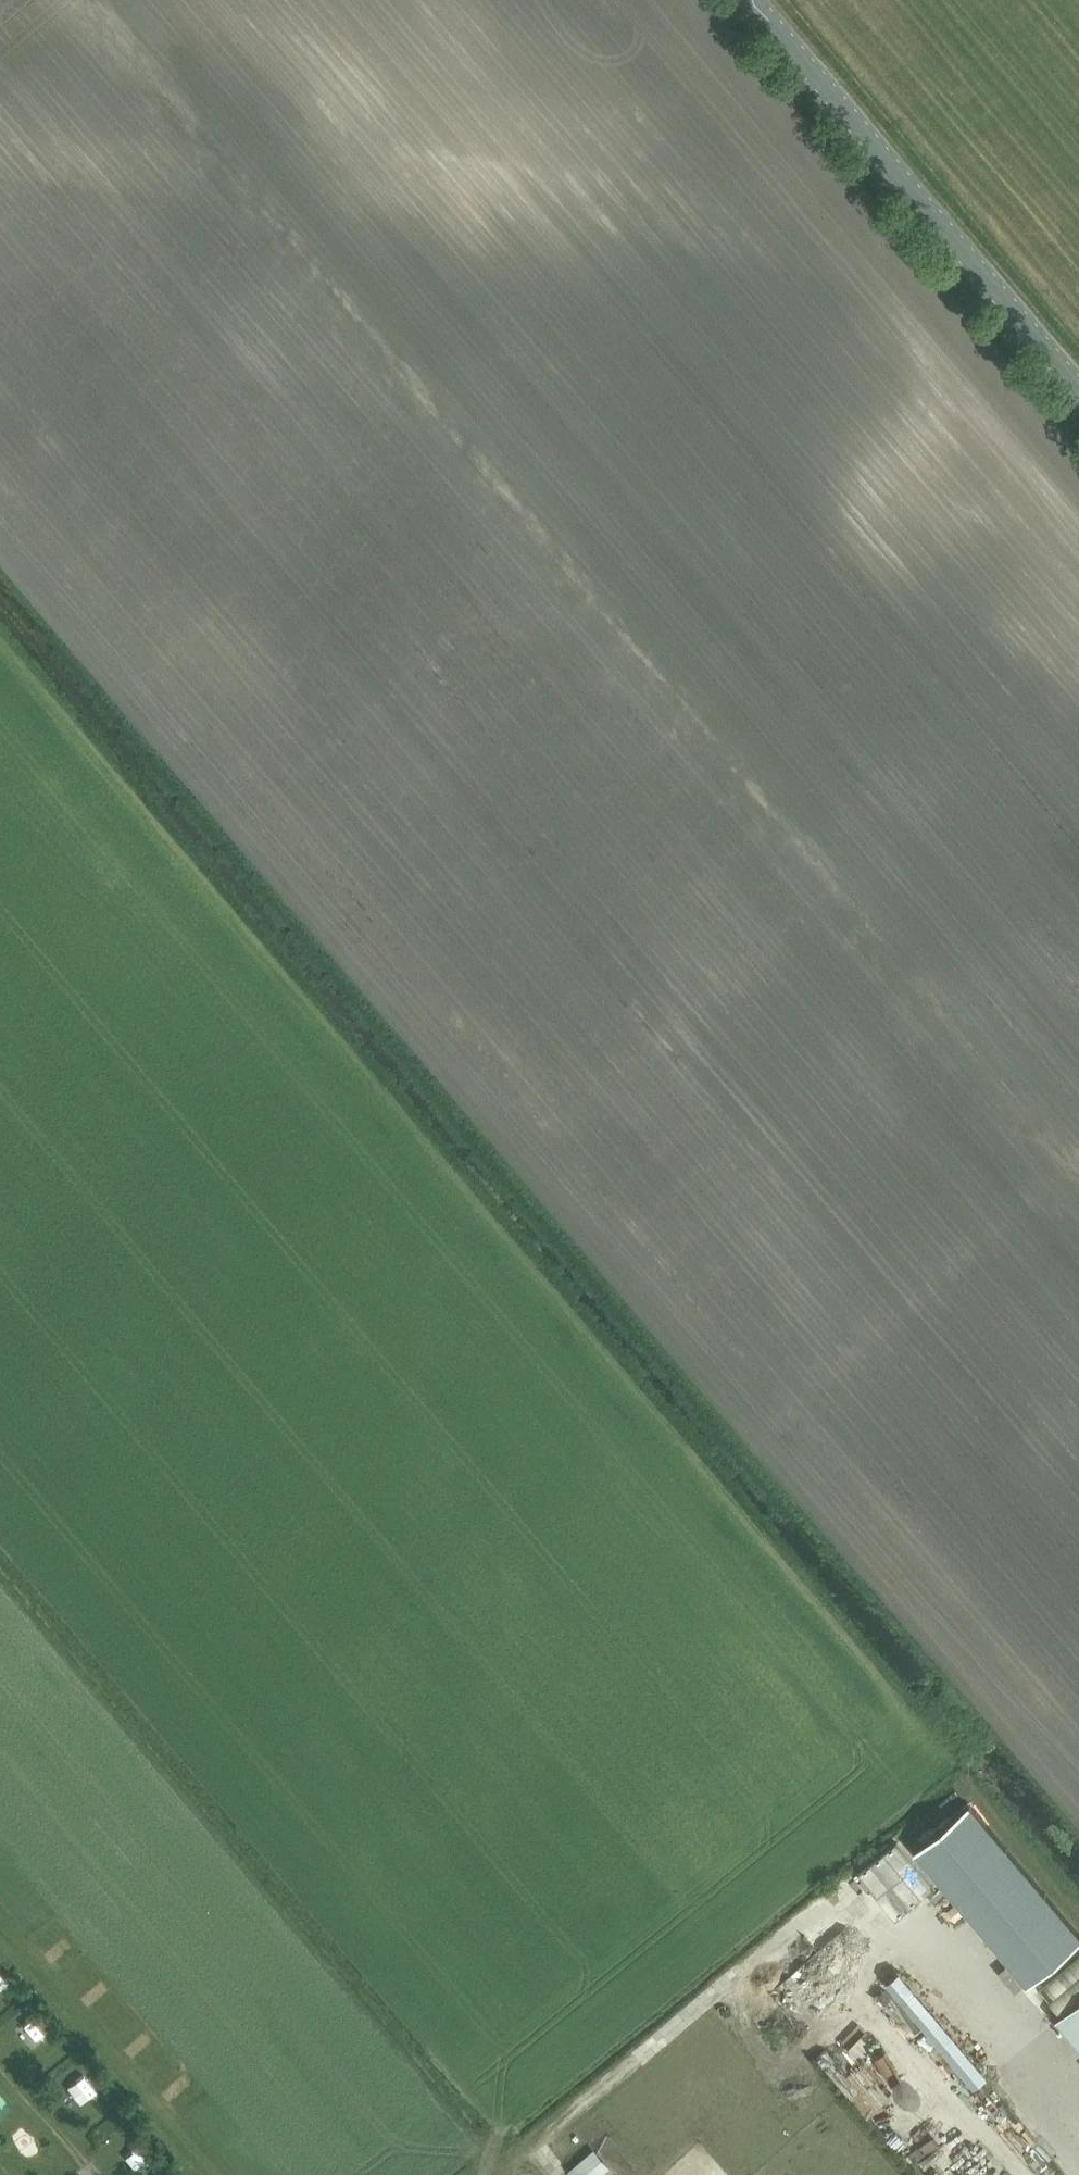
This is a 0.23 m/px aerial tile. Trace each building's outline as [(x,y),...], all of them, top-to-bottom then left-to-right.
[(1078,1939),(1078,1935),(969,1804),(915,1849),(1028,1982),(1078,1939)] [(879,1851),(894,1870),(909,1858),(894,1839),(879,1851)] [(918,1863),(895,1877),(906,1893),(928,1879),(918,1863)] [(35,2016),(19,2030),(34,2046),(50,2032),(35,2016)] [(77,2090),(94,2101),(103,2086),(86,2075),(77,2090)] [(568,2169),(573,2174),(599,2174),(610,2166),(595,2148),(568,2169)]
